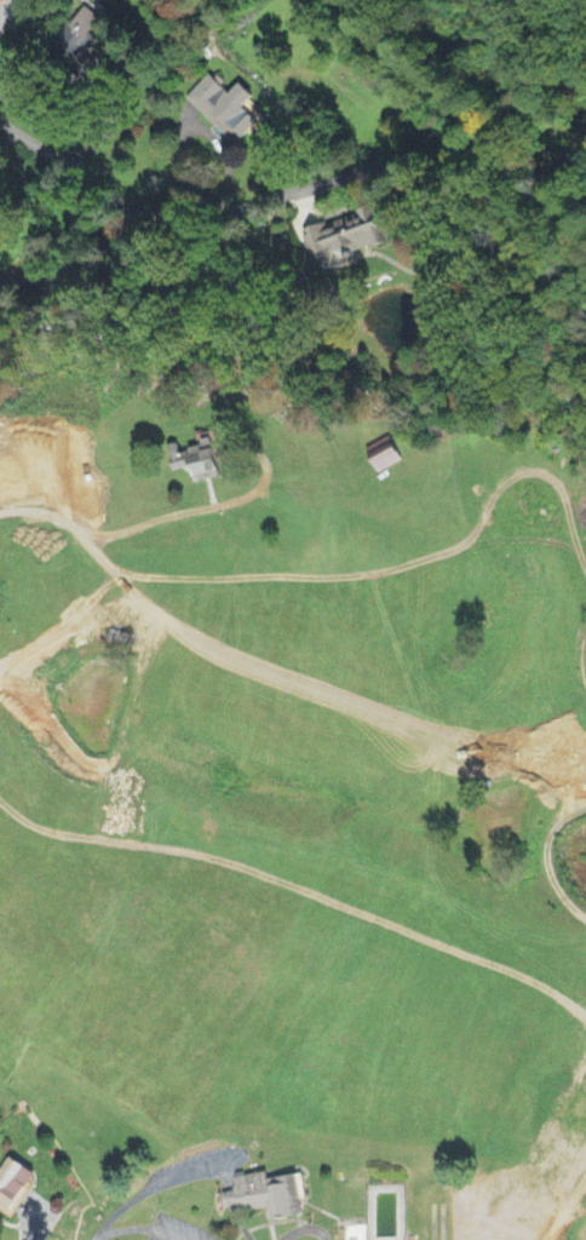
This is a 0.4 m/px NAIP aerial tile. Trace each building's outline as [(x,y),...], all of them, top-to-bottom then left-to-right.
[(73,65),(105,21),(83,5),(50,48),(73,65)] [(255,98),(241,85),(231,96),(209,76),(186,102),(237,148),(262,121),(246,107),(255,98)] [(306,242),(316,263),(330,255),(335,266),(382,242),(380,237),(386,234),(373,209),(306,242)] [(222,479),(216,444),(220,443),(218,432),(201,436),(203,447),(189,450),(190,456),(176,459),(178,471),(192,469),(195,484),(222,479)] [(403,463),(392,438),(367,449),(378,475),(403,463)] [(12,1216),(37,1176),(9,1159),(0,1174),(0,1208),(12,1216)] [(298,1176),(269,1181),(267,1174),(236,1180),(239,1194),(225,1196),(228,1218),(270,1211),(272,1223),(306,1217),(298,1176)]
